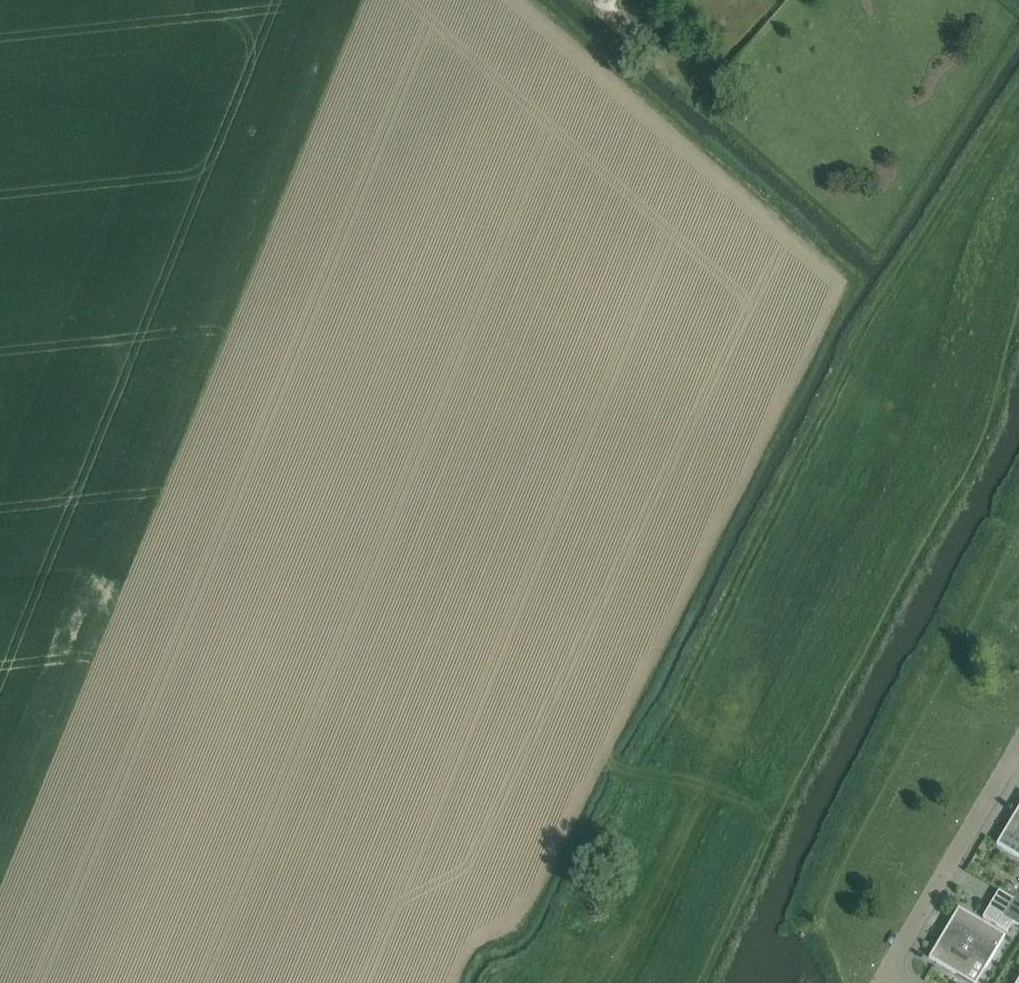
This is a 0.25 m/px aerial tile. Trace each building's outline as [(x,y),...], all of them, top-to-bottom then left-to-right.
[(1017,829),(1009,824),(998,843),(997,843),(996,844),(1018,857),(1018,825),(1017,829)] [(998,926),(1004,916),(1018,925),(1018,902),(1014,899),(1005,914),(990,904),(983,917),(998,926)] [(956,973),(964,978),(975,960),(985,966),(986,967),(1005,935),(958,908),(948,925),(949,926),(950,925),(957,929),(949,942),(941,938),(930,956),(929,956),(929,957),(955,973),(956,973)]
